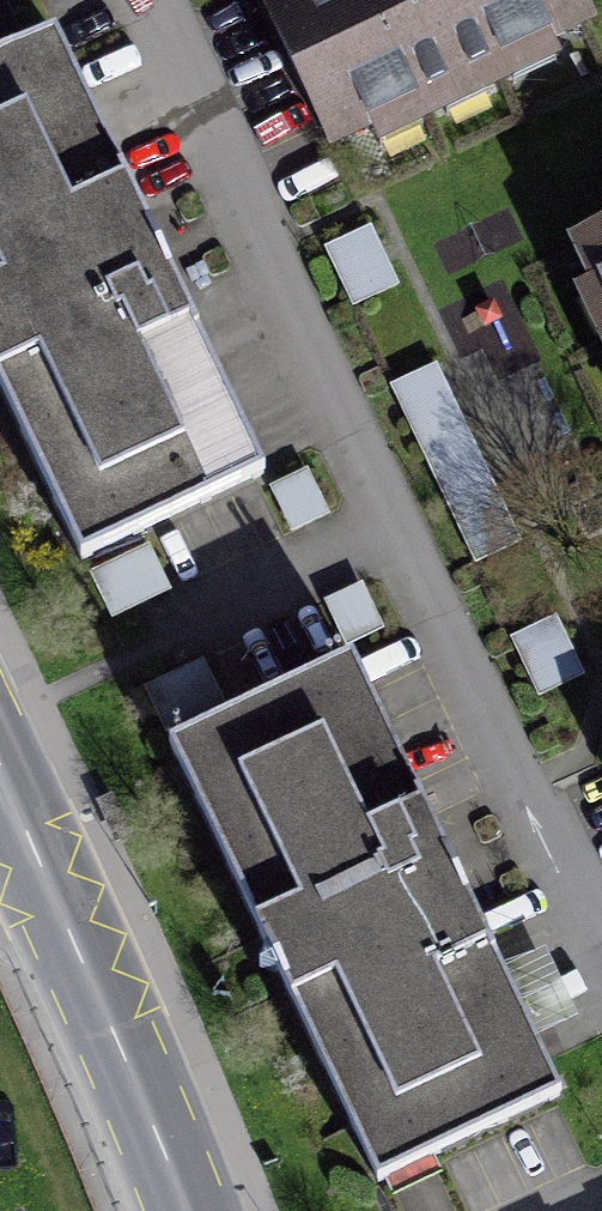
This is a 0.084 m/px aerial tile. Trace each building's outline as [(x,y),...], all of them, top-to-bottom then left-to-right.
[(266,10),(343,175),(593,59),(566,0),(288,0),(266,10)] [(0,72),(0,411),(80,577),(266,488),(53,47),(0,72)] [(573,258),(601,320),(601,244),(573,258)] [(437,368),(402,379),(462,560),(506,546),(479,466),(470,469),(437,368)] [(351,666),(166,756),(380,1195),(565,1105),(351,666)]
